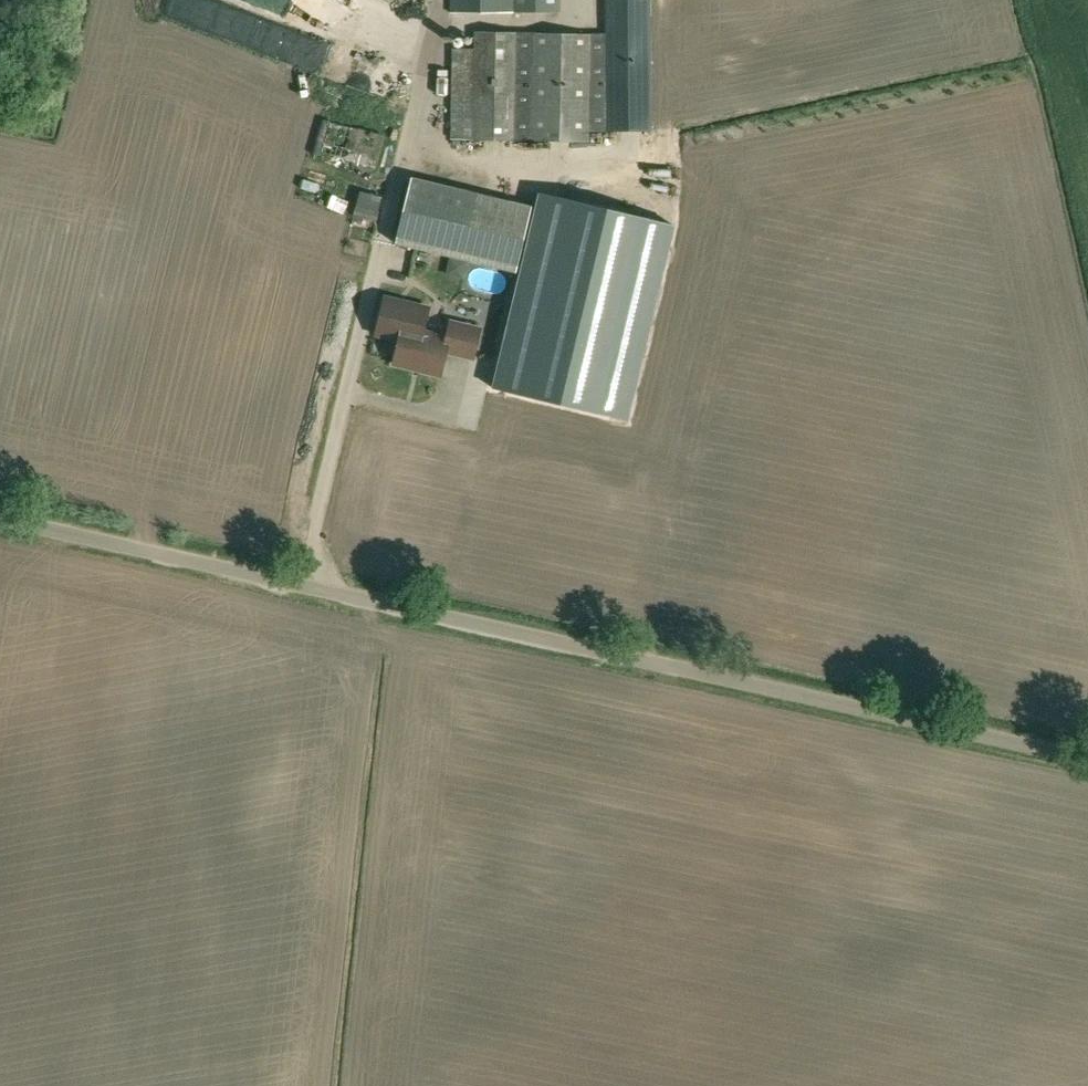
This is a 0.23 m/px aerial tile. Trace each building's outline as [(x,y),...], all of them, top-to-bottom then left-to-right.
[(450,13),(513,13),(513,12),(560,12),(560,0),(450,0),(450,13)] [(607,34),(608,131),(651,131),(650,0),(607,0),(607,34)] [(588,132),(608,131),(607,34),(590,34),(534,33),(516,33),(476,32),(476,49),(474,139),(514,140),(531,141),(588,142),(588,132)] [(516,272),(531,207),(411,179),(396,244),(516,272)] [(377,220),(382,198),(360,193),(354,215),(377,220)] [(539,197),(493,392),(627,423),(672,228),(539,197)] [(385,298),(376,335),(400,341),(394,364),(440,375),(445,351),(472,357),(479,329),(451,323),(447,338),(422,332),(428,309),(385,298)]
